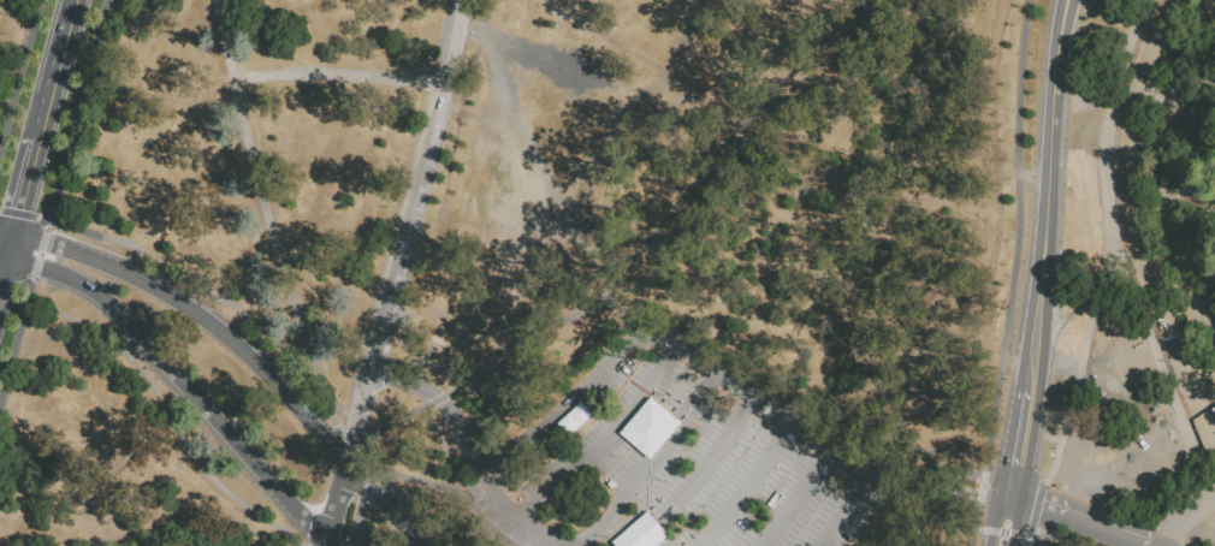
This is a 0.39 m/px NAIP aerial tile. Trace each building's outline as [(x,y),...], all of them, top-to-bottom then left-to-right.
[(472,384),(488,370),(498,381),(502,378),(494,369),(506,360),(518,373),(486,400),(472,384)] [(1204,489),(1214,501),(1214,478),(1204,489)]
